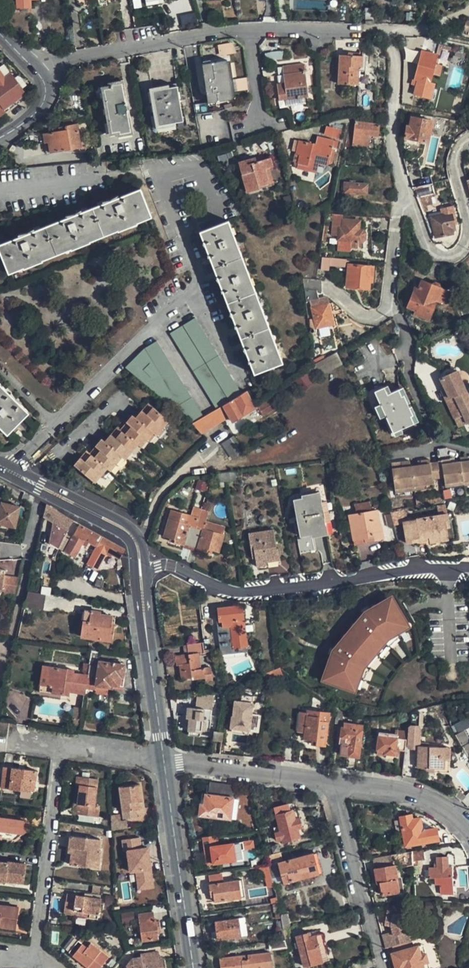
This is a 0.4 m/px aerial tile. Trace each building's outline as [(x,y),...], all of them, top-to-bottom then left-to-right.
[(364,24),(374,24),(374,7),(365,7),(364,24)] [(224,55),(234,53),(233,43),(222,45),(218,48),(219,52),(224,55)] [(282,50),(265,52),(268,58),(272,57),(277,56),(281,57),(282,50)] [(429,98),(433,83),(429,82),(434,63),(436,54),(420,50),(413,78),(417,79),(413,93),(429,98)] [(337,84),(357,85),(359,68),(362,68),(362,56),(339,54),(337,84)] [(232,100),(226,60),(200,64),(207,104),(232,100)] [(4,110),(26,96),(11,72),(4,63),(0,66),(0,77),(0,104),(4,110)] [(283,65),(283,73),(284,82),(278,83),(280,99),(308,95),(305,71),(304,63),(283,65)] [(434,63),(429,82),(433,83),(438,85),(443,66),(434,63)] [(237,91),(247,90),(247,78),(236,79),(237,91)] [(102,133),(117,130),(118,134),(129,132),(120,83),(110,85),(110,88),(95,91),(102,133)] [(277,98),(276,83),(266,83),(267,99),(277,98)] [(176,88),(151,92),(157,127),(182,123),(176,88)] [(330,127),(348,123),(346,117),(329,121),(330,127)] [(431,119),(411,117),(410,126),(406,125),(405,136),(428,140),(431,119)] [(377,136),(379,124),(356,121),(354,134),(353,144),(367,145),(369,136),(377,136)] [(81,147),(77,124),(65,127),(65,130),(43,135),(45,144),(48,144),(50,154),(81,147)] [(294,140),(293,148),(296,149),(296,154),(299,155),(296,169),(314,173),(317,164),(326,166),(326,164),(331,162),(336,142),(316,137),(314,145),(294,140)] [(238,160),(246,191),(259,188),(258,185),(268,183),(265,168),(269,167),(272,166),(270,158),(265,159),(257,161),(256,156),(238,160)] [(367,183),(345,182),(344,192),(366,193),(367,183)] [(419,198),(435,194),(433,184),(417,188),(419,198)] [(8,272),(22,267),(22,268),(42,260),(42,259),(69,248),(70,249),(89,242),(89,241),(116,229),(117,231),(137,223),(136,222),(151,216),(140,189),(122,196),(121,193),(114,198),(104,200),(106,203),(84,211),(82,208),(75,213),(66,215),(67,218),(35,230),(34,227),(27,233),(19,235),(20,237),(0,244),(0,250),(8,272)] [(430,218),(436,238),(454,233),(453,230),(456,229),(455,223),(454,220),(457,219),(454,207),(442,210),(443,214),(430,218)] [(359,229),(360,219),(343,217),(342,219),(341,227),(339,227),(337,238),(349,240),(349,245),(357,246),(357,241),(361,242),(364,239),(365,233),(363,229),(359,229)] [(388,231),(390,218),(373,217),(371,229),(388,231)] [(282,364),(228,221),(198,231),(203,243),(200,244),(206,250),(206,258),(209,258),(217,278),(214,279),(220,284),(220,294),(222,293),(230,314),(227,315),(233,320),(233,329),(235,328),(243,348),(240,350),(247,355),(246,364),(249,363),(253,374),(282,364)] [(330,256),(320,255),(317,268),(327,269),(328,263),(345,266),(346,258),(330,256)] [(436,277),(441,263),(437,262),(434,261),(432,260),(429,260),(425,274),(436,277)] [(346,287),(368,289),(369,282),(371,281),(373,266),(349,263),(346,287)] [(320,276),(316,277),(313,290),(315,290),(323,290),(320,276)] [(303,280),(305,289),(313,290),(316,277),(303,280)] [(429,319),(435,300),(442,303),(447,289),(420,280),(416,291),(412,290),(406,307),(414,309),(412,313),(429,319)] [(329,302),(310,306),(315,330),(335,325),(329,302)] [(167,332),(214,408),(216,407),(220,404),(230,399),(240,393),(194,317),(167,332)] [(133,374),(192,422),(202,416),(155,340),(141,348),(124,367),(133,374)] [(437,374),(438,377),(453,372),(451,368),(450,368),(448,368),(446,368),(445,368),(444,368),(442,368),(441,369),(440,370),(439,372),(437,374)] [(437,378),(441,388),(445,398),(442,399),(450,417),(459,413),(463,422),(468,419),(468,406),(454,371),(453,372),(438,377),(437,378)] [(383,415),(391,432),(412,423),(408,415),(411,414),(406,403),(402,393),(399,395),(396,388),(386,392),(383,385),(372,390),(378,403),(383,415)] [(27,412),(18,404),(21,402),(14,399),(10,392),(8,394),(0,386),(0,428),(6,434),(27,412)] [(240,393),(230,399),(220,404),(216,407),(223,419),(227,416),(231,421),(240,415),(255,407),(253,404),(245,390),(240,393)] [(276,393),(269,397),(255,407),(262,417),(276,408),(272,402),(279,397),(276,393)] [(138,444),(149,431),(152,433),(165,418),(145,402),(132,416),(130,415),(117,428),(114,426),(101,439),(98,437),(86,451),(83,449),(72,462),(92,478),(103,466),(106,468),(119,454),(121,456),(134,442),(138,444)] [(223,419),(216,407),(214,408),(202,416),(192,422),(200,433),(223,419)] [(226,441),(236,457),(241,453),(231,438),(226,441)] [(443,481),(461,478),(461,479),(468,478),(468,458),(467,458),(466,454),(458,455),(459,460),(449,461),(448,457),(440,458),(440,459),(442,475),(443,481)] [(390,467),(393,487),(411,485),(423,483),(431,482),(430,477),(439,476),(436,460),(428,461),(428,458),(419,459),(420,463),(416,464),(409,465),(408,460),(400,461),(400,466),(390,467)] [(236,478),(234,470),(225,471),(226,479),(236,478)] [(226,479),(225,471),(218,472),(218,479),(226,479)] [(319,496),(293,500),(299,538),(296,538),(298,553),(313,551),(310,536),(325,534),(319,496)] [(356,505),(357,513),(371,511),(369,502),(356,505)] [(13,527),(18,507),(8,504),(7,508),(0,506),(0,523),(13,527)] [(70,521),(43,504),(41,517),(53,523),(49,529),(59,534),(63,529),(67,531),(70,521)] [(447,505),(438,506),(439,515),(448,513),(447,505)] [(408,520),(405,508),(389,511),(390,513),(393,525),(403,523),(403,521),(408,520)] [(352,531),(354,542),(354,544),(366,542),(366,540),(383,537),(381,523),(378,523),(375,510),(371,511),(357,513),(349,514),(350,523),(352,531)] [(387,527),(393,526),(393,525),(390,513),(384,515),(387,527)] [(406,543),(430,540),(430,542),(444,540),(442,528),(448,527),(451,527),(448,513),(439,515),(427,518),(426,514),(423,515),(423,518),(408,520),(403,521),(403,523),(406,543)] [(188,516),(186,524),(187,524),(187,526),(194,528),(196,519),(197,518),(188,516)] [(167,519),(162,537),(172,540),(171,544),(181,546),(188,548),(194,528),(187,526),(187,524),(186,524),(167,519)] [(217,552),(222,534),(202,528),(204,521),(196,519),(194,528),(188,548),(195,550),(205,553),(207,549),(217,552)] [(224,527),(204,521),(202,528),(222,534),(224,527)] [(122,549),(77,524),(73,538),(69,537),(66,549),(65,551),(69,552),(69,553),(81,557),(82,553),(86,541),(118,558),(122,549)] [(442,528),(444,540),(450,539),(448,527),(442,528)] [(272,530),(247,533),(249,547),(253,547),(255,557),(256,565),(266,564),(266,561),(276,559),(272,530)] [(0,583),(0,594),(13,596),(17,574),(2,572),(0,583)] [(27,581),(25,590),(39,592),(40,583),(27,581)] [(25,590),(22,606),(41,609),(43,593),(39,592),(25,590)] [(361,613),(332,647),(338,652),(336,657),(328,655),(322,672),(329,675),(327,679),(329,680),(329,681),(333,683),(335,679),(349,684),(352,676),(356,677),(358,670),(365,662),(363,660),(381,639),(382,641),(388,634),(395,630),(393,627),(400,622),(393,609),(396,607),(394,603),(392,604),(391,602),(387,604),(384,598),(368,607),(372,614),(367,618),(361,613)] [(218,622),(221,640),(234,638),(235,648),(247,647),(243,604),(218,607),(220,621),(218,622)] [(407,626),(396,607),(393,609),(400,622),(393,627),(395,630),(388,634),(382,641),(381,639),(363,660),(365,662),(358,670),(356,677),(352,676),(349,684),(335,679),(333,683),(354,690),(362,666),(385,639),(407,626)] [(372,614),(368,607),(363,610),(361,613),(367,618),(372,614)] [(110,639),(114,614),(101,612),(102,610),(88,608),(86,620),(82,620),(80,635),(110,639)] [(234,638),(221,640),(222,652),(247,649),(247,647),(235,648),(234,638)] [(205,649),(204,642),(183,646),(184,655),(180,655),(182,664),(179,665),(182,678),(191,677),(191,680),(205,678),(205,681),(213,680),(211,667),(204,668),(200,669),(198,653),(205,652),(205,649)] [(338,652),(332,647),(331,649),(328,655),(336,657),(338,652)] [(90,648),(89,663),(93,664),(94,656),(97,657),(99,649),(90,648)] [(124,684),(126,673),(124,672),(124,663),(98,659),(96,678),(87,678),(85,687),(95,688),(96,683),(107,685),(112,686),(113,682),(124,684)] [(48,684),(50,666),(41,665),(38,688),(47,689),(48,684)] [(50,666),(48,684),(52,684),(51,690),(64,691),(64,688),(70,689),(85,691),(85,687),(87,678),(87,674),(73,672),(73,669),(50,666)] [(279,668),(266,674),(270,683),(288,675),(279,668)] [(233,682),(221,687),(223,694),(224,694),(229,691),(236,688),(233,682)] [(106,697),(107,685),(96,683),(95,688),(94,696),(106,697)] [(236,688),(229,691),(231,696),(247,689),(244,684),(236,688)] [(232,699),(232,703),(231,716),(239,717),(239,720),(249,721),(249,718),(249,704),(250,700),(232,699)] [(81,702),(74,701),(72,713),(73,714),(79,714),(81,702)] [(201,711),(197,711),(197,709),(187,708),(187,726),(193,727),(204,728),(204,731),(209,731),(210,712),(210,707),(201,706),(201,711)] [(411,709),(410,722),(409,742),(418,742),(419,723),(420,709),(411,709)] [(302,737),(316,739),(316,743),(326,744),(328,721),(329,714),(321,713),(320,716),(305,714),(303,732),(302,737)] [(468,729),(468,717),(451,726),(456,736),(468,729)] [(342,725),(340,735),(338,735),(337,741),(340,741),(339,752),(348,752),(358,754),(361,728),(349,726),(342,725)] [(379,733),(377,752),(385,753),(386,750),(396,751),(399,751),(400,747),(404,747),(405,736),(406,728),(399,727),(398,731),(398,735),(379,733)] [(462,748),(463,746),(468,758),(468,739),(468,738),(460,743),(462,748)] [(445,744),(418,742),(417,764),(444,766),(445,744)] [(5,788),(34,792),(35,785),(38,786),(40,771),(8,767),(5,788)] [(78,775),(73,814),(97,817),(98,810),(94,809),(97,778),(78,775)] [(121,785),(119,786),(123,817),(136,815),(135,808),(140,807),(139,802),(142,802),(140,783),(132,784),(131,779),(120,780),(121,785)] [(233,784),(208,781),(207,793),(231,796),(233,784)] [(237,797),(231,796),(207,793),(200,792),(197,815),(229,819),(229,816),(235,817),(237,797)] [(303,836),(296,806),(295,804),(293,802),(291,801),(288,801),(272,806),(277,824),(272,826),(276,840),(281,838),(282,842),(303,836)] [(407,845),(439,839),(437,828),(434,828),(426,830),(422,828),(421,819),(420,816),(412,818),(411,814),(401,817),(407,845)] [(16,840),(31,828),(23,827),(24,820),(0,817),(0,836),(1,838),(16,840)] [(119,821),(111,822),(111,829),(125,827),(124,820),(119,821)] [(70,865),(92,868),(93,860),(98,860),(99,847),(98,847),(98,837),(71,834),(69,848),(71,848),(70,865)] [(251,839),(241,841),(242,848),(252,846),(251,839)] [(241,841),(203,847),(204,858),(207,858),(207,859),(212,859),(212,863),(237,859),(236,853),(240,848),(242,848),(241,841)] [(413,850),(414,858),(420,857),(425,857),(424,848),(413,850)] [(267,863),(278,860),(281,873),(288,871),(290,879),(318,872),(313,852),(281,859),(278,850),(265,853),(267,863)] [(392,853),(391,854),(393,864),(375,868),(379,895),(400,892),(395,867),(414,864),(414,863),(414,858),(413,850),(392,853)] [(140,852),(122,856),(126,882),(119,883),(120,892),(143,888),(142,880),(144,879),(143,873),(149,872),(147,860),(142,860),(140,852)] [(431,866),(431,877),(436,877),(437,883),(443,883),(443,894),(454,893),(453,856),(437,856),(438,866),(431,866)] [(0,861),(0,882),(10,883),(10,879),(25,881),(27,861),(8,859),(7,862),(0,861)] [(268,865),(273,883),(283,881),(281,873),(278,860),(267,863),(268,865)] [(268,891),(275,890),(273,883),(268,865),(261,866),(268,891)] [(283,881),(290,879),(288,871),(281,873),(283,881)] [(222,875),(208,877),(209,884),(223,882),(222,875)] [(223,882),(209,884),(212,902),(235,898),(241,897),(238,880),(223,882)] [(113,885),(102,884),(101,896),(114,898),(113,885)] [(62,912),(72,913),(73,908),(88,910),(87,915),(97,917),(98,911),(100,912),(101,896),(74,893),(73,900),(63,899),(62,912)] [(442,916),(438,899),(433,899),(437,917),(442,916)] [(17,927),(20,906),(0,904),(0,925),(17,927)] [(398,943),(412,939),(409,925),(406,924),(409,907),(394,905),(394,907),(388,907),(386,923),(393,924),(394,930),(398,943)] [(142,940),(158,938),(155,918),(153,918),(152,911),(138,913),(139,921),(142,940)] [(287,911),(280,913),(282,927),(289,925),(287,911)] [(138,925),(137,912),(121,913),(122,926),(138,925)] [(215,921),(218,939),(242,936),(239,918),(239,917),(215,921)] [(248,934),(245,917),(239,918),(242,936),(248,934)] [(333,958),(324,927),(298,935),(306,965),(333,958)] [(398,943),(394,930),(382,933),(385,947),(394,944),(398,943)] [(90,940),(82,934),(78,939),(86,945),(90,940)] [(72,946),(76,949),(73,953),(92,967),(96,967),(107,954),(90,940),(86,945),(78,939),(74,936),(65,947),(69,950),(72,946)] [(288,944),(285,937),(269,939),(272,947),(288,944)] [(394,952),(398,967),(426,967),(419,945),(416,946),(414,939),(412,939),(398,943),(394,944),(396,952),(394,952)] [(427,943),(419,945),(426,967),(435,967),(427,943)] [(222,967),(256,967),(275,965),(272,949),(222,957),(222,967)] [(163,957),(159,957),(158,950),(141,953),(141,956),(131,957),(124,966),(124,967),(139,967),(143,967),(165,967),(163,957)] [(371,957),(354,961),(356,967),(362,967),(374,965),(371,957)]
